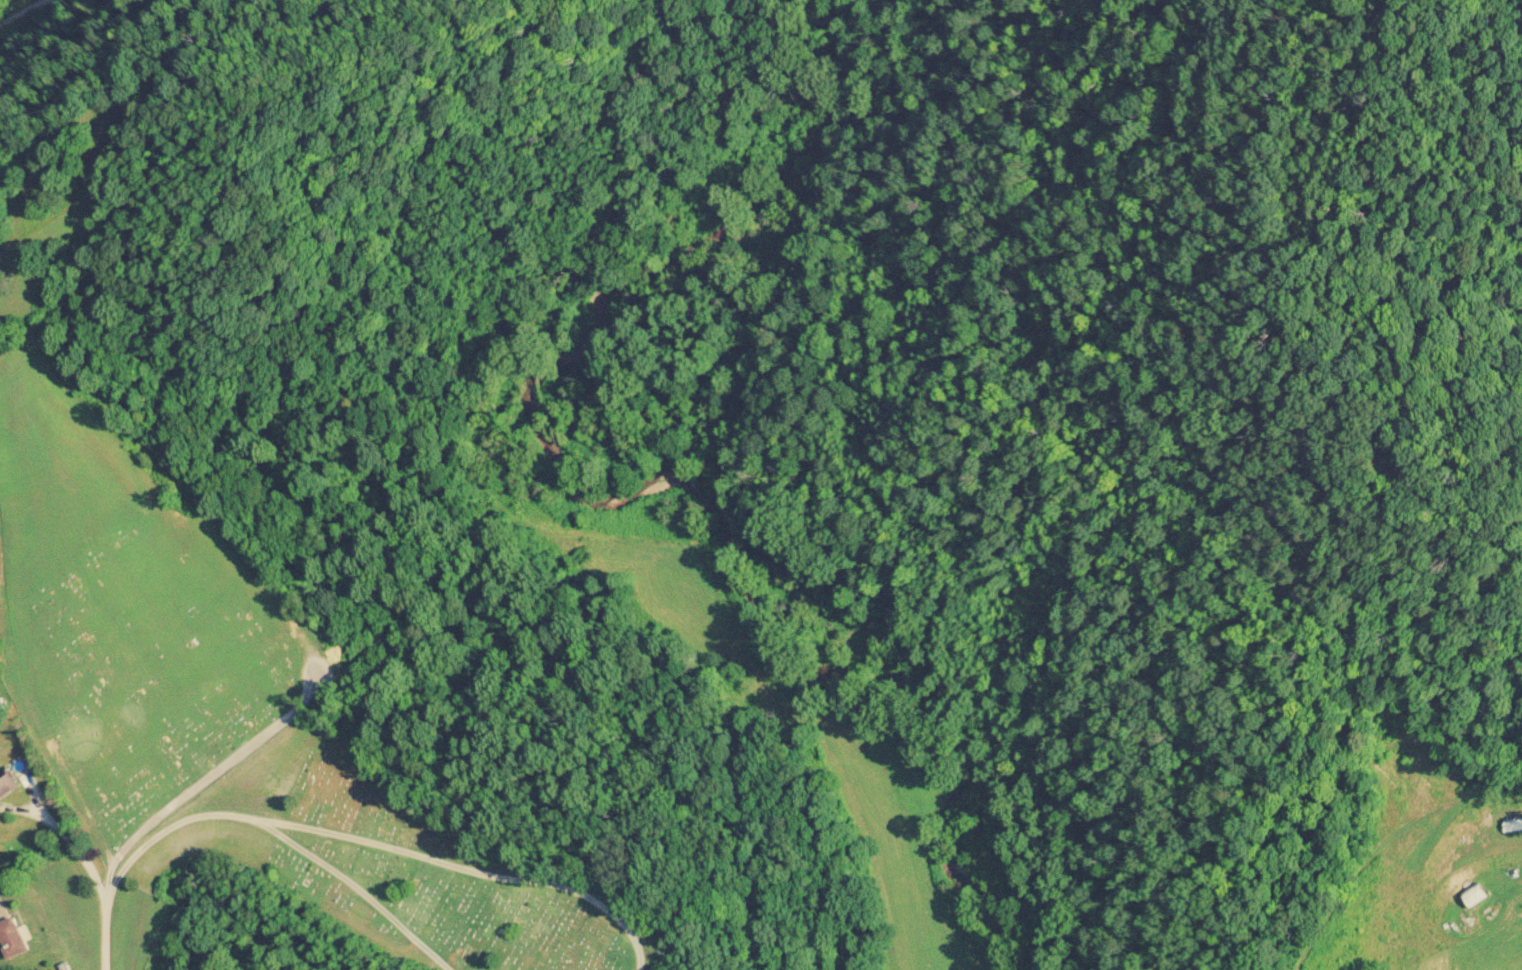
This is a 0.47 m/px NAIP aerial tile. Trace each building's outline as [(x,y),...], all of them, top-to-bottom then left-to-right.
[(14,797),(14,772),(0,772),(0,797),(14,797)] [(1478,908),(1489,893),(1478,885),(1467,900),(1478,908)] [(9,960),(30,952),(17,919),(0,926),(0,936),(9,960)]
